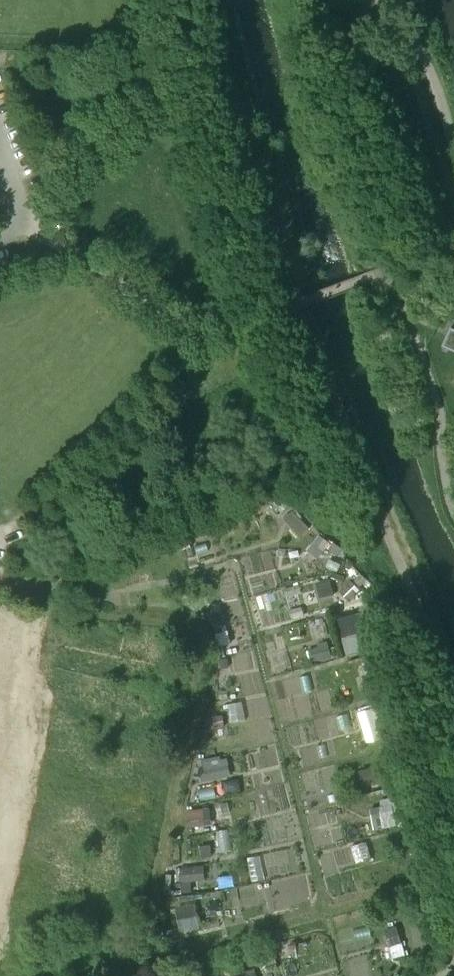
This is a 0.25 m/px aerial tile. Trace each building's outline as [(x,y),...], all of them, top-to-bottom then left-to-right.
[(442,346),(453,351),(453,331),(451,329),(442,346)] [(297,507),(286,515),(300,534),(311,526),(297,507)] [(320,575),(320,595),(348,594),(348,575),(320,575)] [(359,708),(369,740),(386,735),(375,703),(359,708)] [(326,720),(331,736),(353,730),(349,714),(326,720)] [(227,754),(205,758),(208,776),(230,773),(227,754)] [(178,864),(179,890),(206,889),(205,863),(178,864)]
